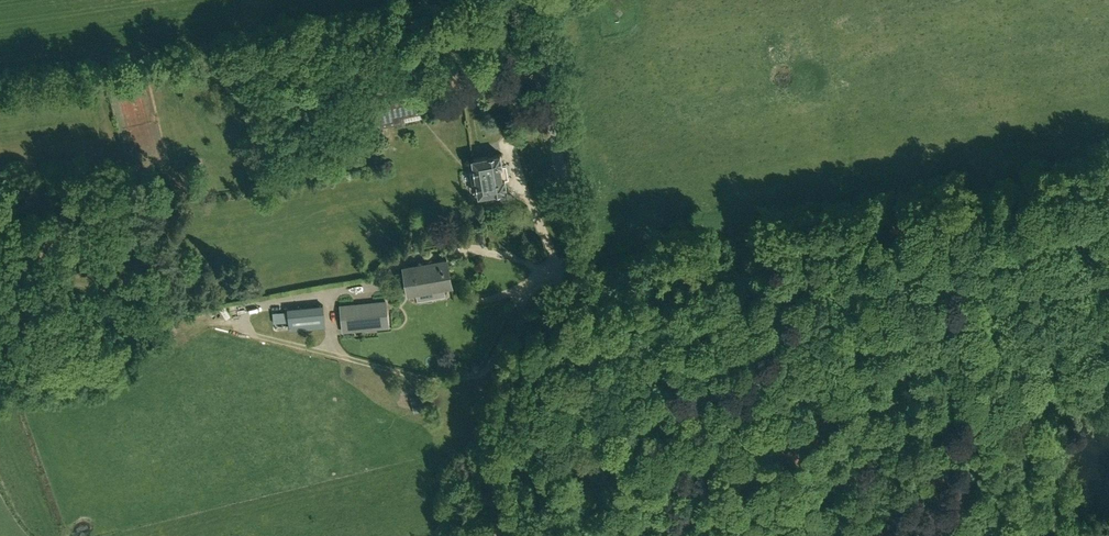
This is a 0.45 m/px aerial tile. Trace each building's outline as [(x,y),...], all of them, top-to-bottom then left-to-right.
[(422,111),(417,87),(398,91),(397,85),(369,90),(376,126),(403,121),(402,115),(422,111)] [(431,120),(413,123),(415,133),(433,130),(431,120)] [(478,183),(481,195),(509,190),(507,179),(510,178),(508,164),(504,165),(502,154),(474,158),(476,171),(471,172),(473,184),(478,183)] [(203,174),(201,161),(189,163),(191,176),(203,174)] [(412,243),(396,246),(397,252),(413,250),(412,243)] [(448,258),(406,266),(411,293),(453,285),(448,258)] [(440,314),(457,312),(455,300),(438,302),(440,314)] [(389,321),(387,303),(342,307),(344,325),(389,321)] [(301,306),(290,307),(292,331),(303,330),(301,306)] [(229,319),(231,312),(217,309),(215,316),(229,319)]
